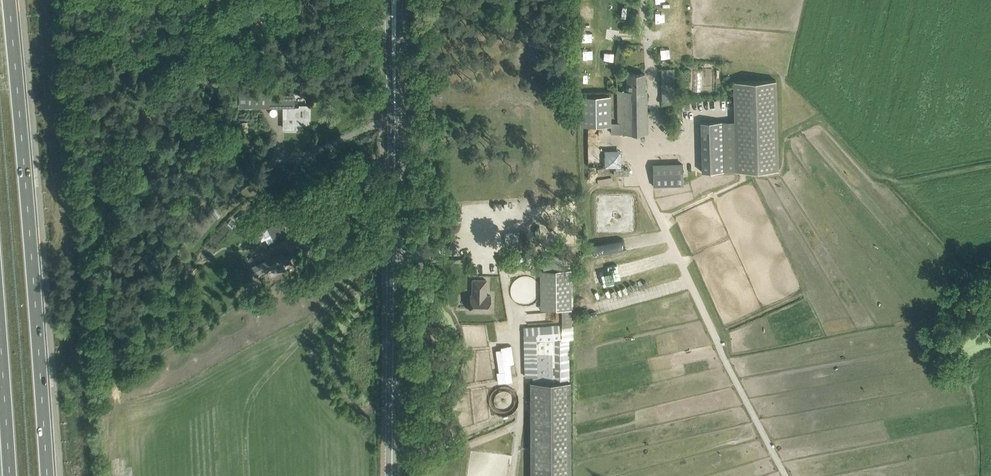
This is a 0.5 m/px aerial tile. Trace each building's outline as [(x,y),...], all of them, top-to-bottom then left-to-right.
[(596,17),(596,9),(583,9),(583,17),(596,17)] [(661,57),(676,57),(676,46),(661,46),(661,57)] [(617,90),(618,122),(611,123),(611,125),(611,133),(618,133),(648,134),(647,90),(645,90),(645,73),(627,74),(627,88),(625,88),(625,90),(617,90)] [(672,103),(671,77),(661,77),(662,103),(672,103)] [(776,80),(733,81),(734,121),(736,171),(779,170),(776,80)] [(294,94),(270,94),(240,95),(240,105),(287,105),(287,118),(284,118),(284,128),(294,128),(294,123),(306,123),(306,107),(294,107),(294,94)] [(610,96),(580,96),(580,126),(611,125),(611,123),(610,96)] [(590,148),(600,149),(600,126),(590,126),(590,148)] [(620,146),(603,146),(603,166),(620,166),(620,146)] [(684,164),(652,165),(653,186),(685,185),(684,164)] [(284,227),(281,221),(267,229),(271,236),(274,234),(276,237),(287,232),(286,229),(285,227),(284,227)] [(510,270),(517,303),(525,302),(523,293),(526,293),(524,282),(522,283),(519,268),(510,270)] [(571,270),(540,270),(540,310),(561,310),(571,310),(571,270)] [(470,295),(470,311),(490,311),(491,296),(486,295),(486,280),(473,279),(473,295),(470,295)] [(529,326),(523,327),(525,377),(533,377),(533,382),(568,382),(567,340),(572,340),(572,326),(571,326),(571,310),(561,310),(562,324),(529,326)] [(514,363),(511,345),(501,347),(501,349),(496,350),(499,372),(497,372),(498,383),(512,381),(510,364),(514,363)] [(530,382),(531,475),(571,475),(571,470),(570,382),(568,382),(533,382),(530,382)] [(497,401),(511,400),(510,386),(497,386),(497,401)]
